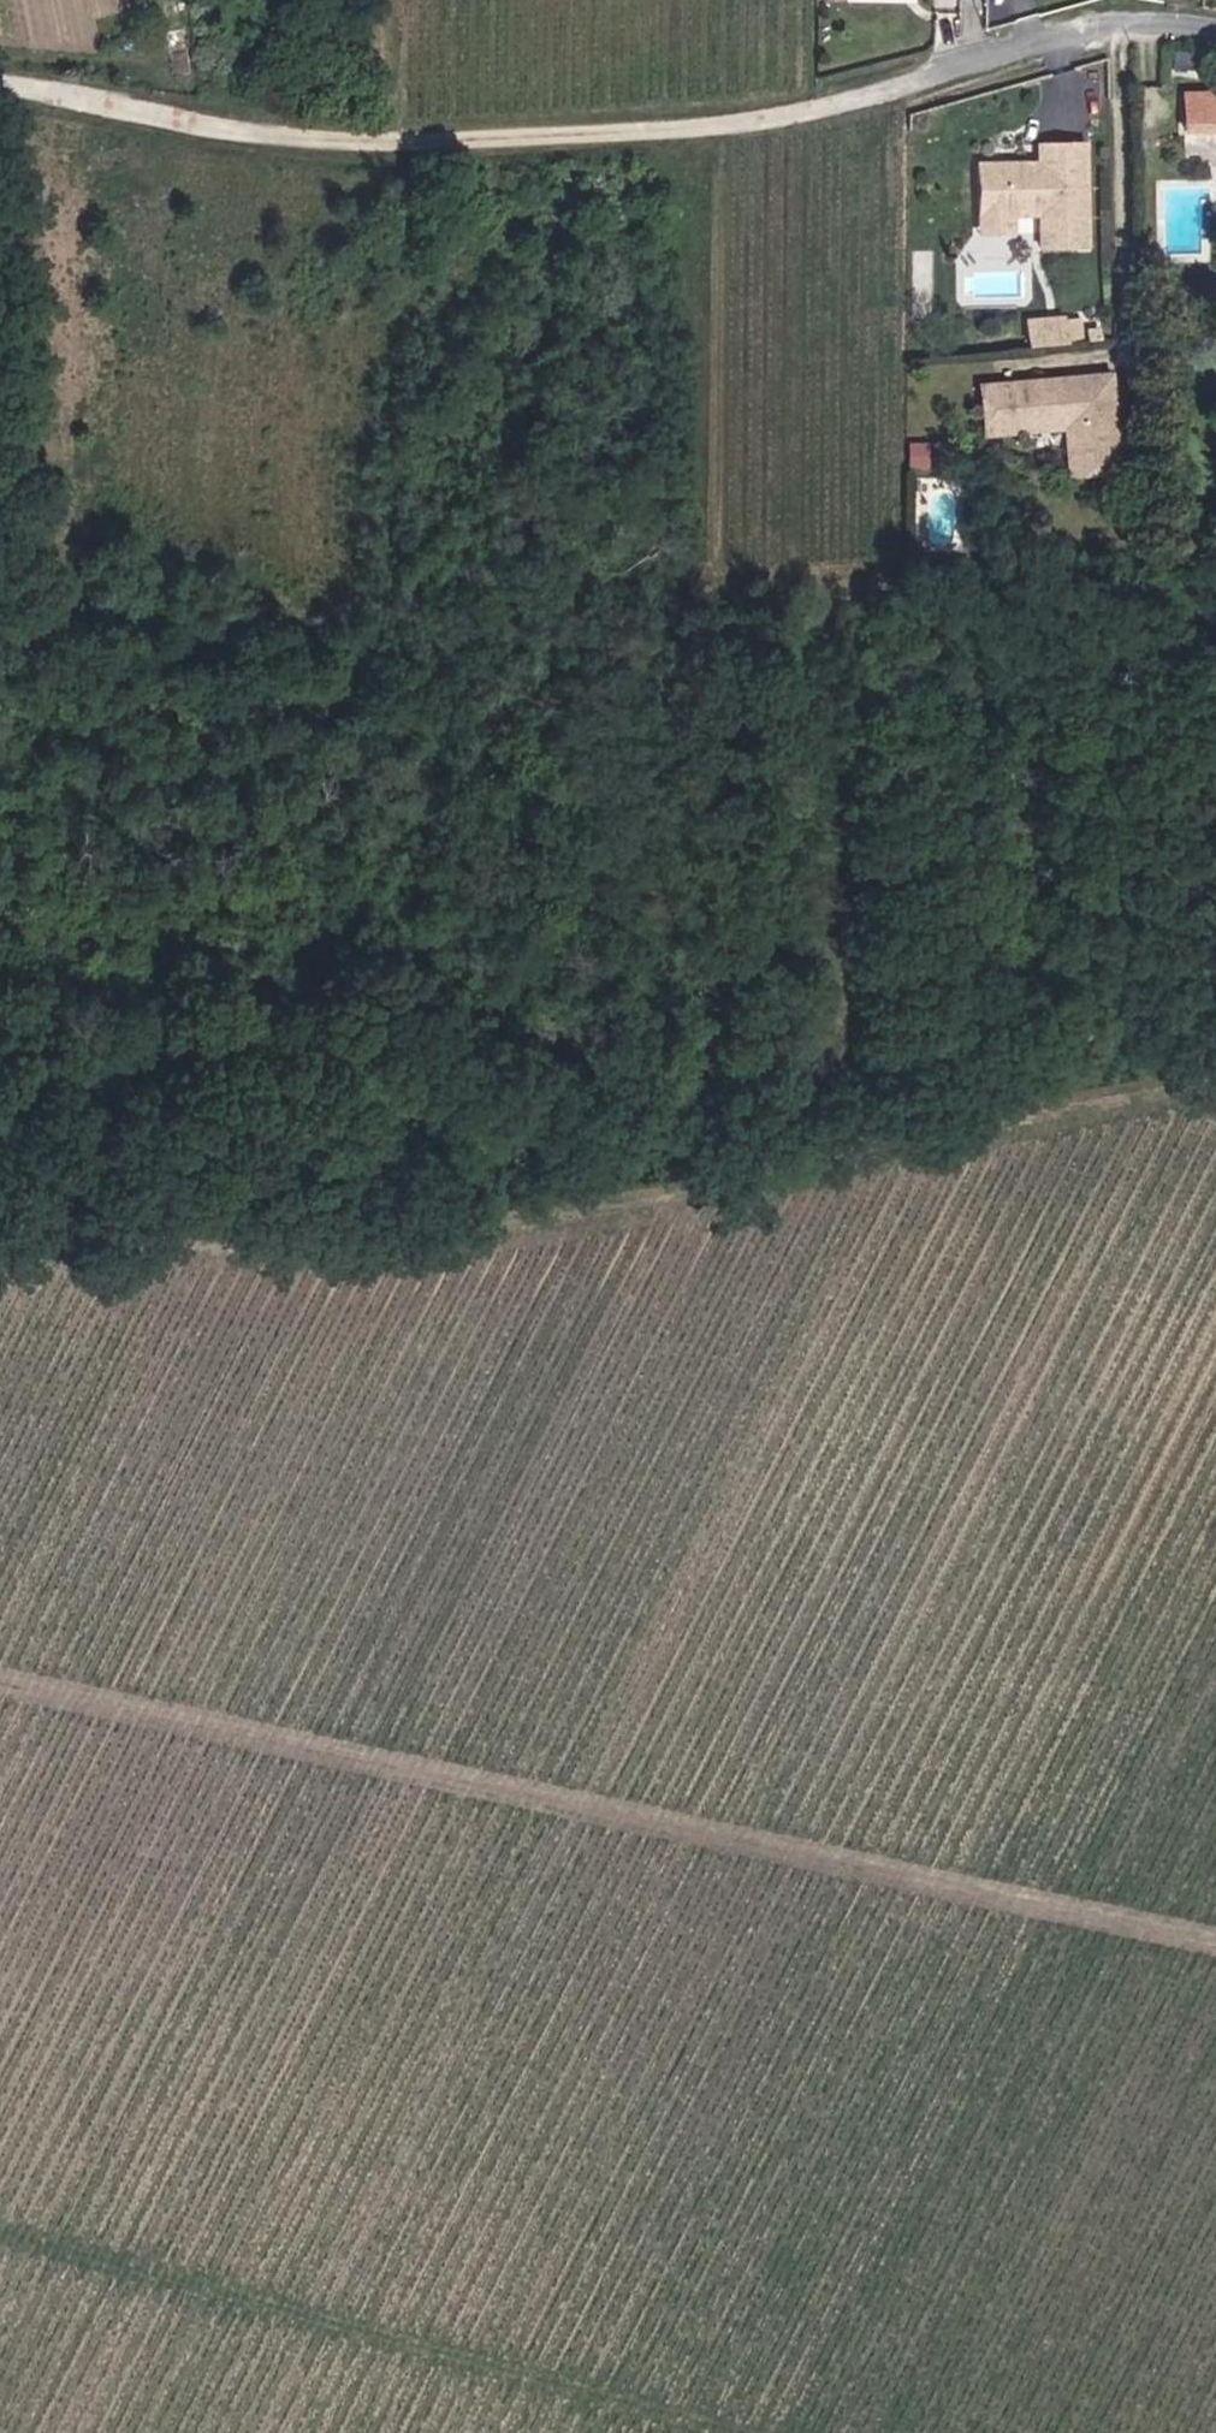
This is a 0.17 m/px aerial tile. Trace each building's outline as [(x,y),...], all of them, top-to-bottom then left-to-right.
[(1188,93),(1188,126),(1215,127),(1215,94),(1188,93)] [(1011,147),(964,147),(964,200),(997,200),(1024,200),(1025,233),(1071,233),(1071,130),(1024,130),(1024,147),(1024,154),(1011,154),(1011,147)] [(997,218),(997,200),(964,200),(964,218),(997,218)] [(982,317),(984,341),(1036,337),(1034,314),(982,317)] [(1048,372),(984,377),(987,424),(1050,419),(1053,467),(1100,464),(1093,369),(1071,371),(1071,378),(1054,379),(1048,372)] [(1071,371),(1048,372),(1054,379),(1071,378),(1071,371)] [(987,424),(984,377),(972,378),(975,425),(987,424)] [(919,455),(920,433),(902,433),(901,455),(919,455)]
